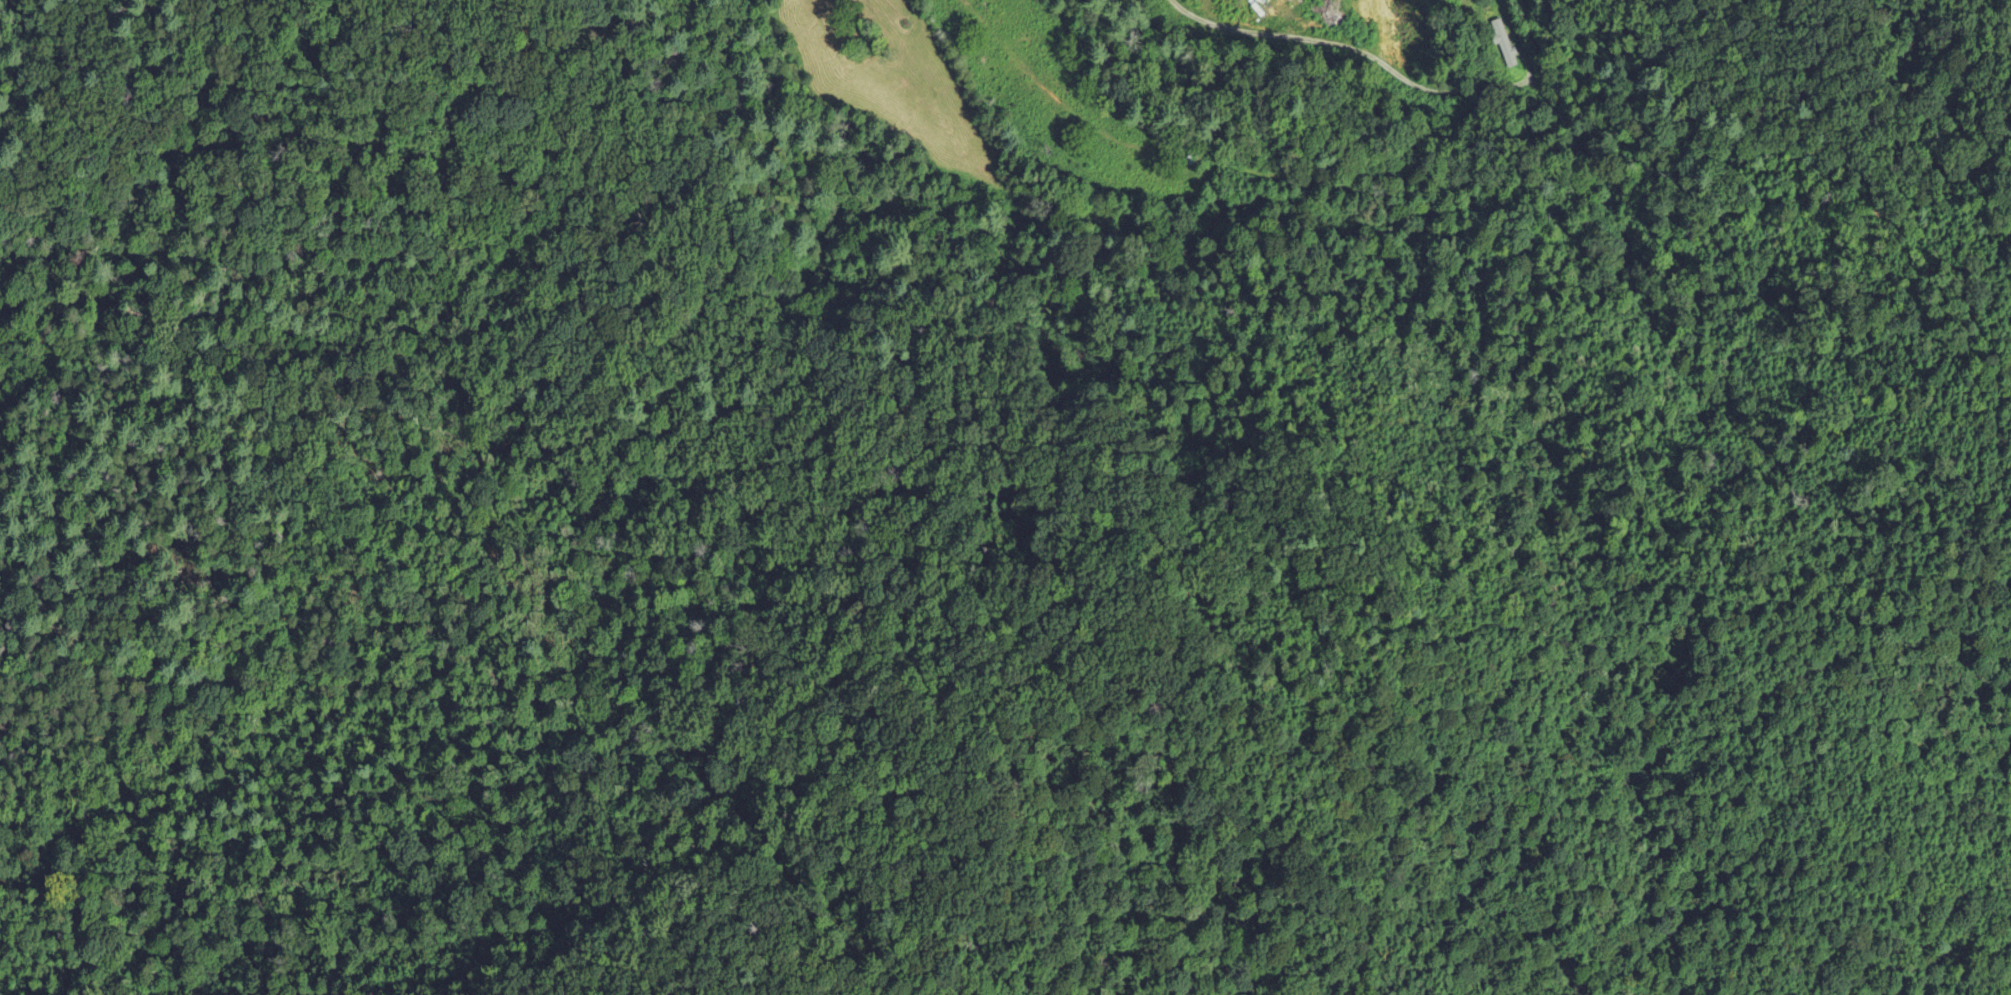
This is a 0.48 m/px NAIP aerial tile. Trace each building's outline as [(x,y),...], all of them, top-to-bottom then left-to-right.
[(1494,24),(1508,70),(1516,68),(1502,21),(1494,24)] [(1204,149),(1195,145),(1188,165),(1197,169),(1204,149)]
